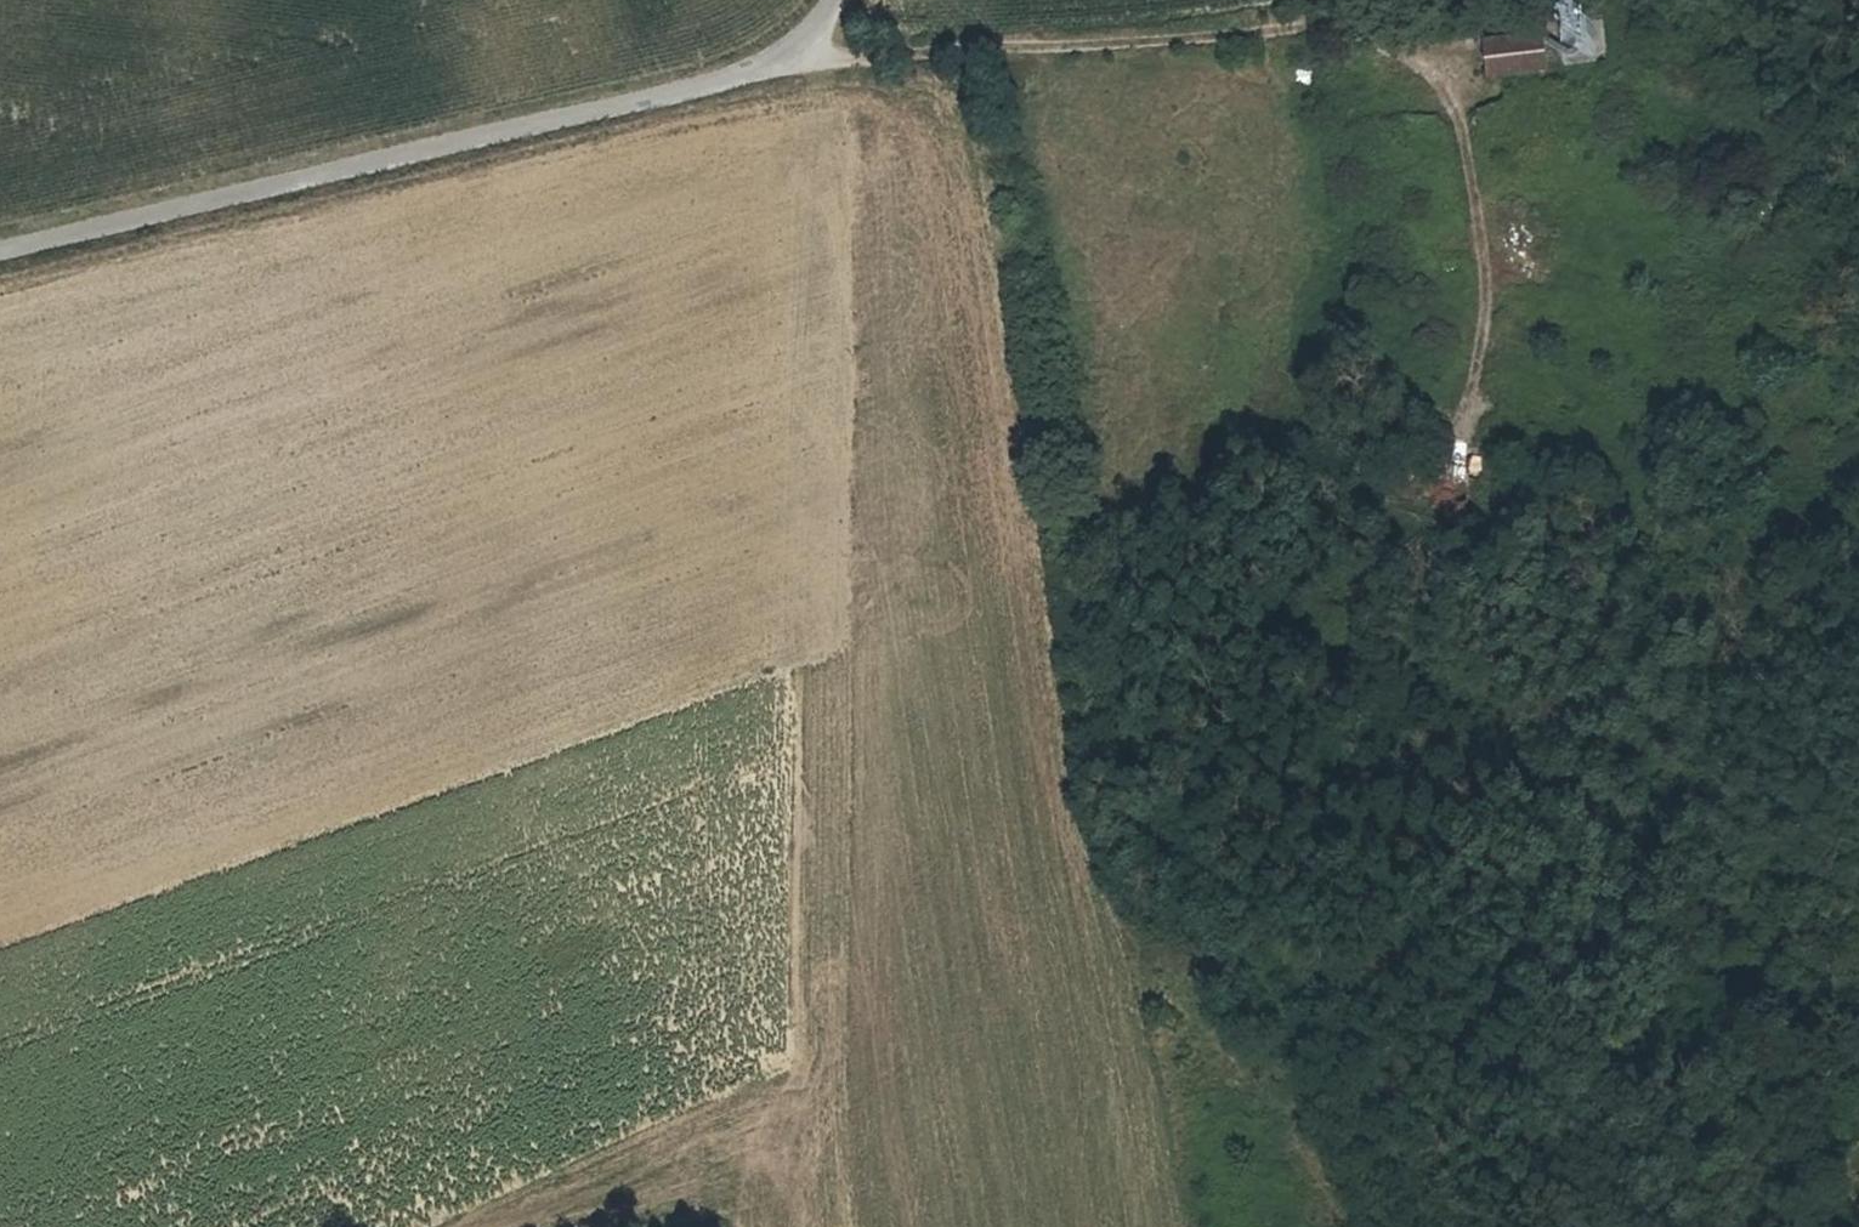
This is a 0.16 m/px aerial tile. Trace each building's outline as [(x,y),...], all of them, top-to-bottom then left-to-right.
[(1541,73),(1537,39),(1482,46),(1486,80),(1541,73)]
